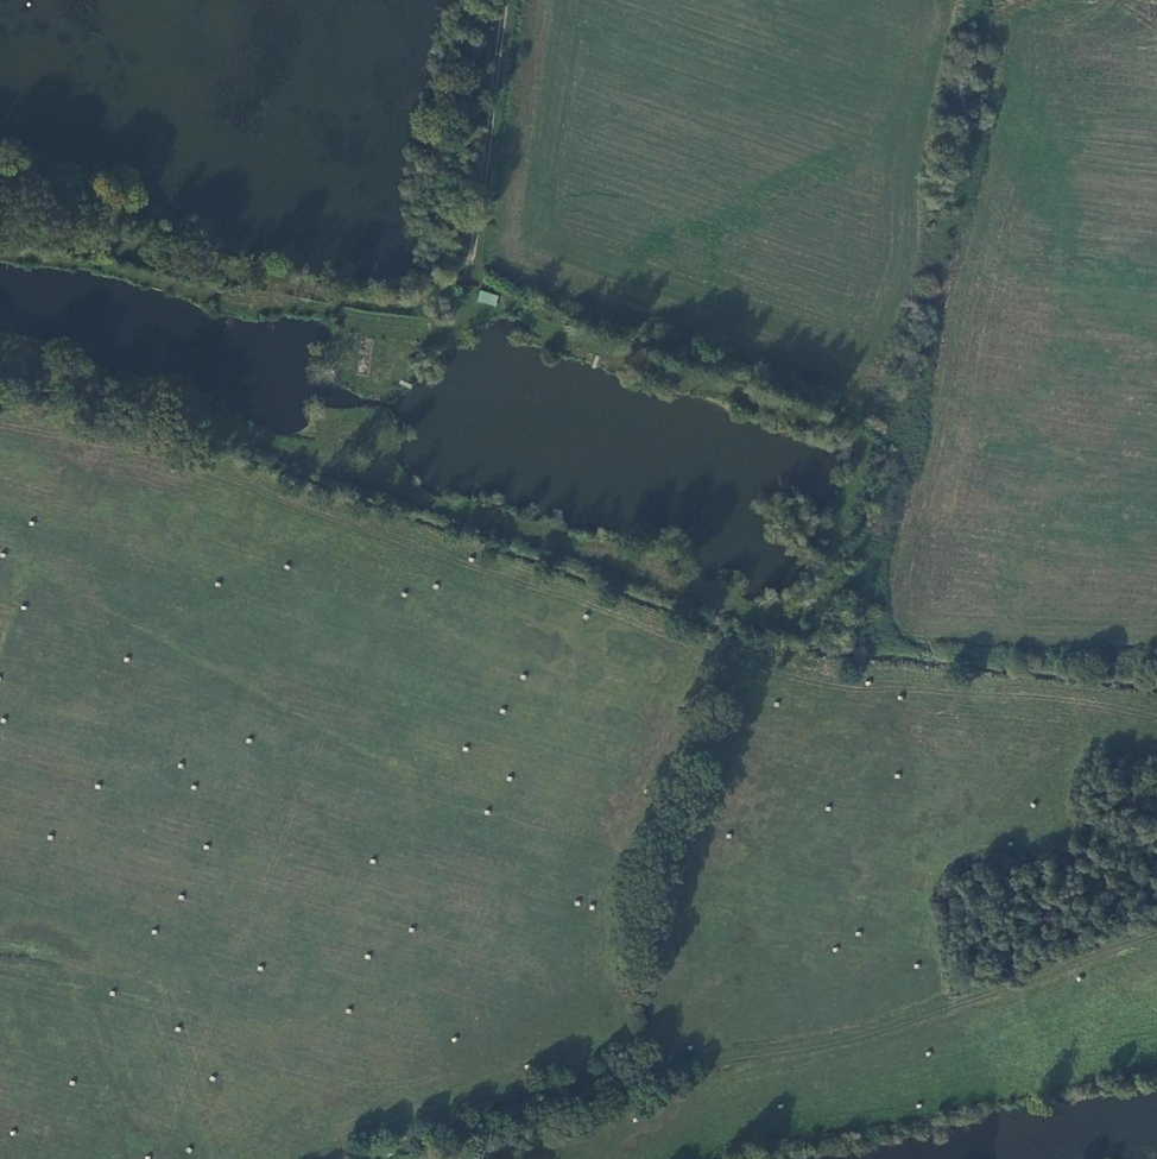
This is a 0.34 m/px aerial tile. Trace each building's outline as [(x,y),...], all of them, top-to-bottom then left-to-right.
[(495,306),(498,295),(480,290),(477,301),(495,306)]
